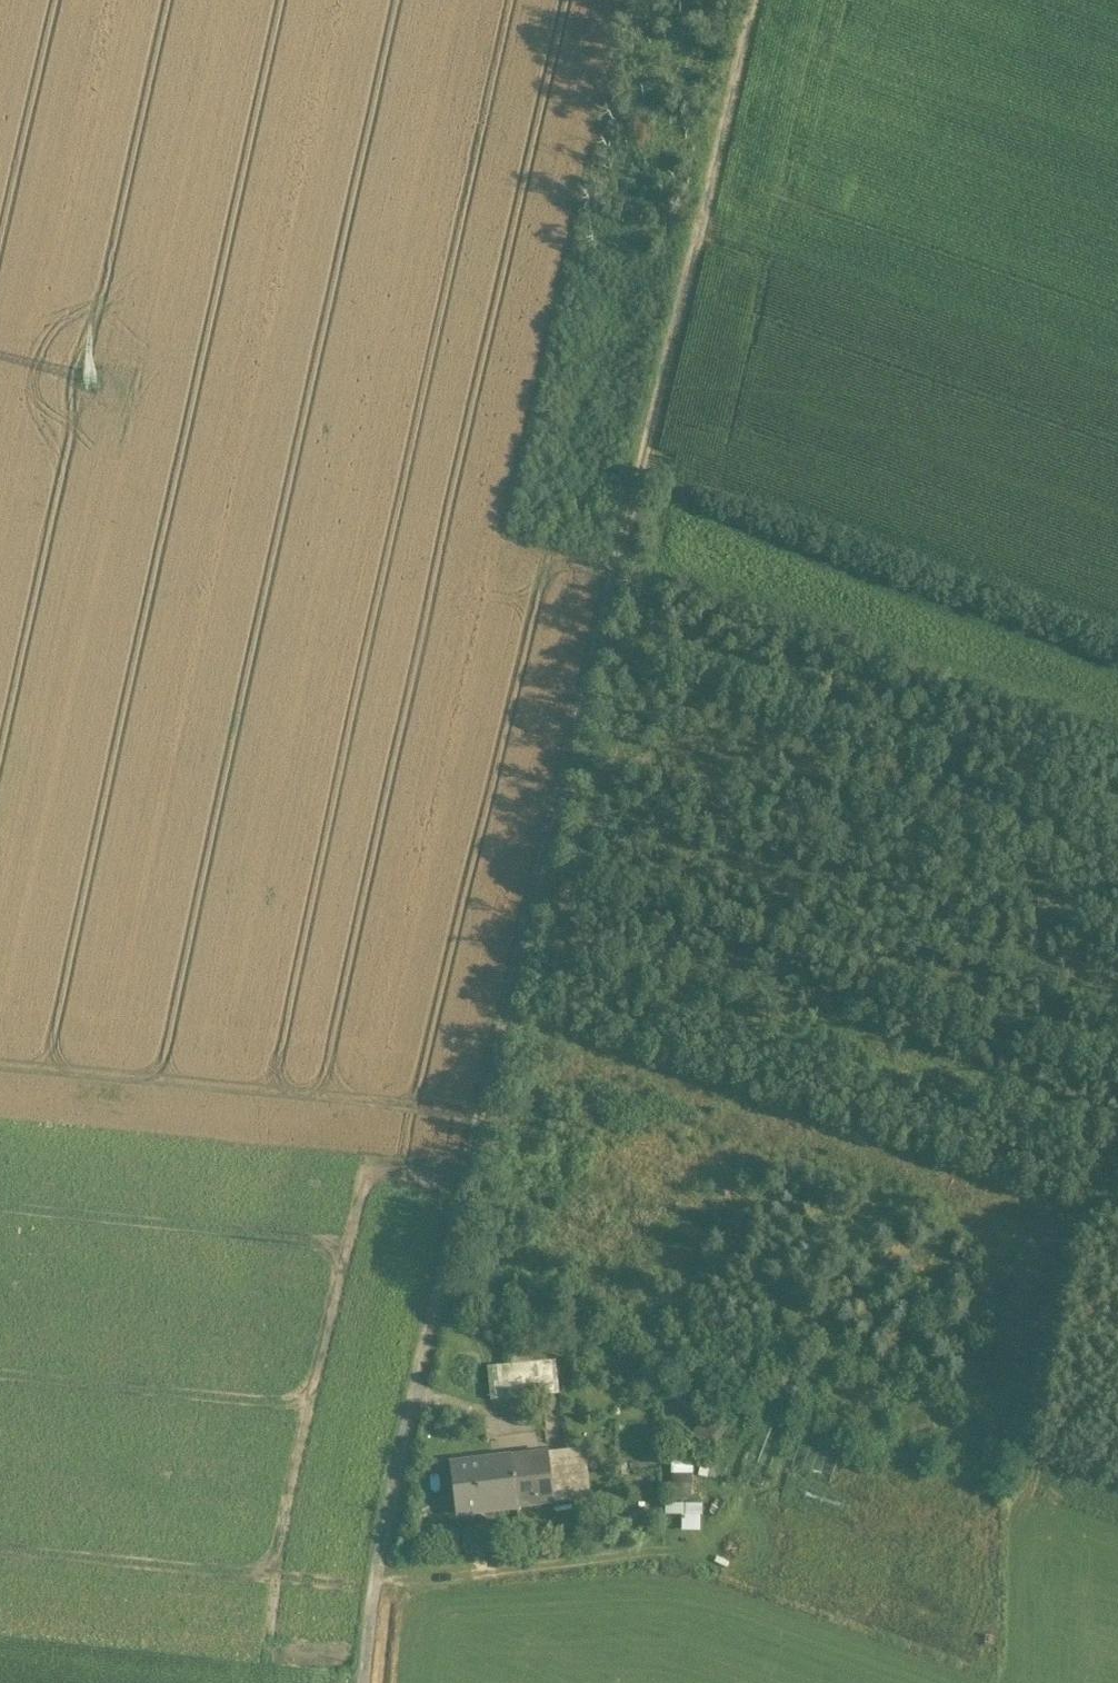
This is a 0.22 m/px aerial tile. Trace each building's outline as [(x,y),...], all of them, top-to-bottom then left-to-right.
[(537,1364),(489,1370),(492,1401),(511,1399),(536,1397),(554,1395),(553,1363),(537,1364)] [(536,1402),(536,1397),(511,1399),(512,1411),(526,1409),(527,1403),(536,1402)] [(724,1429),(713,1420),(700,1436),(712,1445),(724,1429)] [(583,1451),(549,1455),(555,1504),(589,1500),(583,1451)] [(549,1455),(512,1460),(517,1509),(555,1504),(549,1455)] [(692,1459),(673,1459),(674,1499),(693,1499),(692,1459)] [(512,1460),(454,1466),(459,1515),(517,1509),(512,1460)] [(666,1515),(701,1513),(701,1504),(665,1505),(666,1515)]
